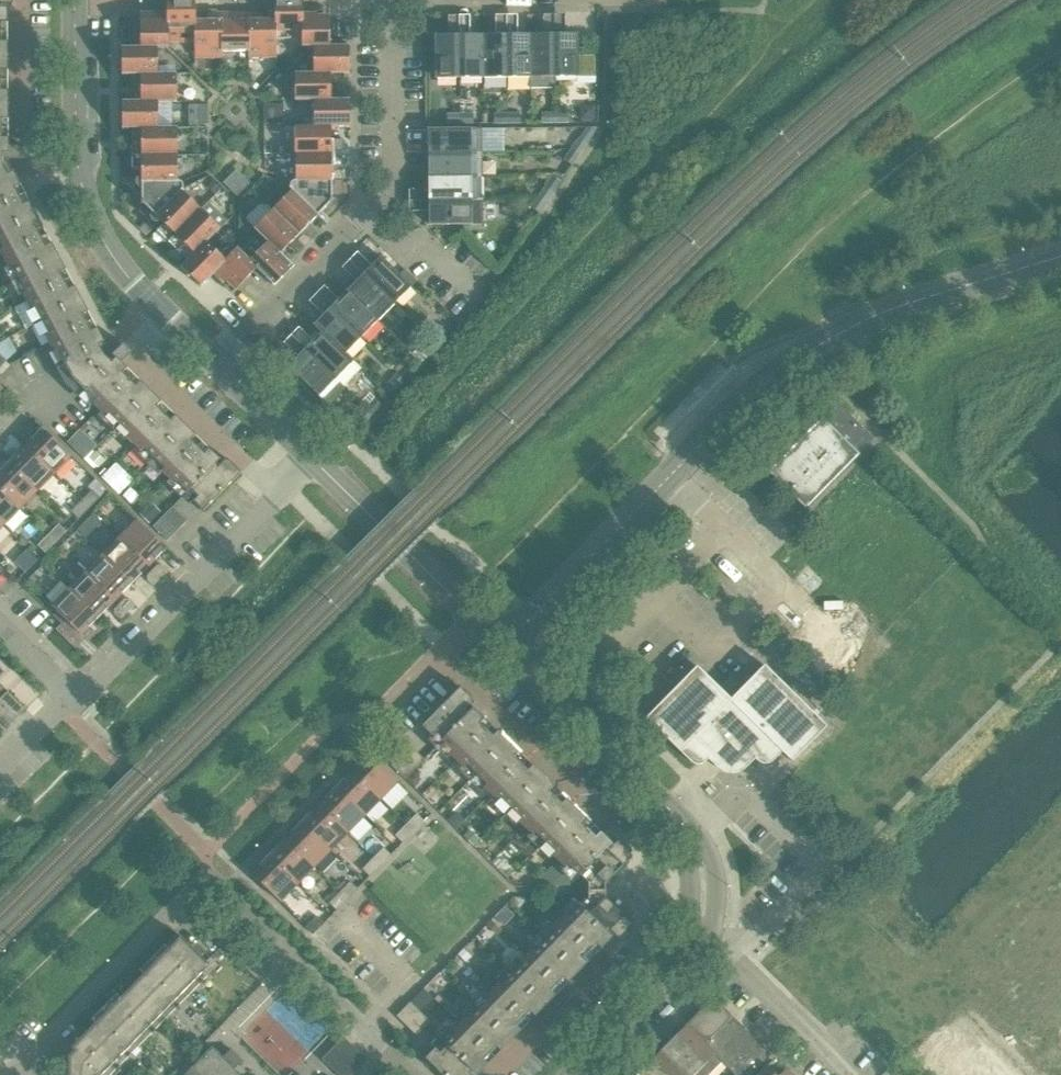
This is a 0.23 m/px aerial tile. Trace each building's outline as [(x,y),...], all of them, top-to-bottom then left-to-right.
[(1,24),(1,3),(13,3),(13,0),(0,0),(0,251),(27,301),(15,308),(26,328),(38,322),(69,379),(78,392),(203,511),(241,473),(228,460),(219,468),(111,365),(106,358),(103,353),(98,345),(15,188),(7,174),(2,165),(1,24)] [(302,11),(303,11),(302,0),(274,1),(274,19),(275,19),(275,36),(276,36),(301,36),(302,36),(302,11)] [(195,20),(195,10),(195,1),(167,1),(167,12),(168,37),(194,37),(194,20),(195,20)] [(275,19),(274,19),(262,19),(262,9),(253,9),(253,19),(249,19),(249,15),(248,15),(248,55),(276,55),(276,36),(275,36),(275,19)] [(222,55),(221,15),(220,15),(220,20),(216,20),(216,10),(207,10),(207,20),(195,20),(194,20),(194,37),(194,56),(222,55)] [(330,34),(329,21),(329,11),(308,11),(303,11),(302,11),(302,36),(301,36),(302,46),(302,47),(313,47),(313,46),(346,46),(346,45),(346,40),(330,40),(330,34)] [(168,37),(167,12),(162,12),(140,12),(140,36),(140,42),(124,42),(124,47),(121,47),(121,49),(157,48),(169,48),(168,37)] [(248,55),(248,15),(221,15),(222,55),(222,51),(248,51),(248,55)] [(530,77),(529,34),(517,34),(517,39),(506,39),(506,78),(530,77)] [(554,77),(553,38),(542,39),(542,34),(529,34),(530,77),(554,77)] [(595,81),(595,55),(578,55),(578,34),(564,34),(564,38),(553,38),(554,77),(577,77),(577,81),(595,81)] [(459,78),(458,39),(447,39),(447,35),(434,35),(435,78),(459,78)] [(483,78),(482,35),(470,35),(470,39),(458,39),(459,78),(483,78)] [(506,78),(506,39),(495,39),(495,35),(482,35),(483,78),(506,78)] [(349,74),(349,45),(346,45),(346,46),(313,46),(313,47),(313,73),(330,73),(330,74),(349,74)] [(157,74),(157,48),(121,49),(121,76),(140,76),(157,75),(157,74)] [(330,100),(330,99),(330,74),(330,73),(313,73),(294,73),(294,101),(313,101),(313,100),(330,100)] [(176,102),(176,74),(157,74),(157,75),(140,76),(140,93),(129,93),(129,101),(122,101),(122,103),(158,102),(176,102)] [(349,95),(349,86),(337,86),(337,95),(349,95)] [(349,127),(349,99),(330,99),(330,100),(313,100),(313,101),(314,126),(313,127),(331,127),(331,128),(349,127)] [(158,123),(158,102),(122,103),(122,129),(141,129),(158,129),(158,128),(158,123)] [(207,124),(207,105),(188,105),(188,124),(207,124)] [(554,123),(554,113),(541,113),(541,123),(554,123)] [(567,123),(567,113),(554,113),(554,123),(567,123)] [(460,124),(459,114),(446,114),(446,124),(460,124)] [(473,124),(473,114),(459,114),(460,124),(473,124)] [(507,124),(507,114),(494,114),(494,124),(507,124)] [(520,124),(520,114),(507,114),(507,124),(520,124)] [(331,140),(331,128),(331,127),(313,127),(314,126),(295,126),(295,154),(331,154),(331,149),(343,149),(343,140),(331,140)] [(177,155),(177,128),(158,128),(158,129),(141,129),(141,147),(129,147),(129,156),(141,156),(141,155),(177,155)] [(482,152),(481,128),(428,129),(428,153),(482,152)] [(579,154),(587,144),(579,138),(571,149),(579,154)] [(572,165),(579,154),(571,149),(564,160),(572,165)] [(482,176),(482,152),(428,153),(428,176),(482,176)] [(343,167),(343,159),(331,159),(331,154),(295,154),(295,180),(331,181),(331,168),(343,167)] [(177,181),(177,155),(141,155),(141,156),(141,176),(137,177),(135,180),(135,184),(138,187),(141,188),(141,200),(140,201),(141,205),(143,204),(151,212),(150,216),(150,219),(153,222),(157,222),(160,221),(174,235),(175,235),(200,210),(181,191),(182,191),(182,190),(183,189),(183,188),(183,186),(183,185),(182,184),(181,183),(177,181)] [(482,200),(482,176),(428,176),(428,200),(471,200),(482,200)] [(331,198),(331,181),(295,180),(291,182),(290,183),(290,184),(289,186),(291,190),(317,215),(330,202),(331,203),(333,199),(331,198)] [(546,202),(554,191),(546,186),(538,197),(546,202)] [(317,215),(291,190),(273,209),(298,234),(302,231),(311,239),(317,233),(308,224),(317,215)] [(539,213),(546,202),(538,197),(530,208),(539,213)] [(471,224),(471,200),(428,200),(428,225),(471,224)] [(298,234),(273,209),(253,229),(267,242),(267,241),(280,253),(289,244),(297,252),(303,246),(295,238),(298,234)] [(195,255),(207,242),(220,229),(200,210),(175,235),(174,235),(166,243),(173,250),(181,241),(194,254),(195,255)] [(293,266),(280,253),(267,241),(267,242),(249,260),(248,261),(268,280),(274,286),(293,266)] [(225,260),(210,245),(207,242),(195,255),(194,254),(180,267),(200,287),(212,275),(211,274),(225,260)] [(268,280),(248,261),(249,260),(237,248),(225,260),(211,274),(212,275),(221,283),(232,294),(249,276),(252,273),(264,284),(268,280)] [(411,286),(380,256),(363,274),(394,304),(411,286)] [(394,304),(363,274),(347,290),(377,321),(394,304)] [(377,321),(347,290),(330,307),(361,337),(377,321)] [(344,354),(345,353),(361,337),(330,307),(313,324),(344,354)] [(353,361),(345,353),(344,354),(313,324),(313,325),(320,333),(305,349),(343,386),(336,379),(353,361)] [(436,345),(445,335),(438,328),(429,338),(436,345)] [(427,354),(436,345),(429,338),(420,348),(427,354)] [(343,386),(305,349),(288,366),(300,379),(301,381),(302,383),(304,384),(305,385),(308,386),(322,399),(326,400),(330,399),(343,386)] [(404,380),(413,370),(406,363),(397,373),(404,380)] [(395,390),(404,380),(397,373),(388,383),(395,390)] [(805,509),(874,439),(821,387),(778,431),(792,446),(767,472),(805,509)] [(373,415),(381,405),(374,399),(365,408),(373,415)] [(364,425),(373,415),(365,408),(357,418),(364,425)] [(71,456),(45,431),(41,427),(24,445),(44,464),(54,474),(71,456)] [(54,474),(44,464),(24,445),(7,462),(37,491),(54,474)] [(7,462),(0,470),(0,488),(21,508),(37,491),(7,462)] [(0,488),(0,522),(3,526),(21,508),(0,488)] [(88,508),(99,498),(91,490),(81,501),(88,508)] [(78,519),(88,508),(81,501),(70,512),(78,519)] [(166,541),(186,521),(172,507),(152,527),(166,541)] [(165,549),(136,520),(119,537),(148,567),(165,549)] [(55,542),(66,532),(58,524),(48,535),(55,542)] [(45,553),(55,542),(48,535),(37,546),(45,553)] [(148,567),(119,537),(102,555),(131,584),(148,567)] [(131,584),(102,555),(85,572),(115,601),(131,584)] [(168,571),(162,565),(157,565),(152,570),(160,579),(168,571)] [(160,579),(152,570),(147,576),(147,581),(153,587),(160,579)] [(115,601),(85,572),(69,588),(98,617),(115,601)] [(81,635),(98,617),(69,588),(51,606),(65,620),(55,630),(75,649),(85,638),(81,635)] [(135,605),(129,599),(124,599),(119,604),(127,613),(135,605)] [(127,613),(119,604),(113,610),(114,615),(120,621),(127,613)] [(826,726),(764,665),(730,700),(713,683),(703,693),(686,676),(646,718),(690,761),(693,763),(696,764),(699,764),(702,763),(705,761),(707,759),(712,764),(716,767),(721,770),(728,772),(734,772),(741,770),(746,766),(754,758),(758,762),(761,763),(764,764),(767,764),(770,762),(772,761),(781,751),(791,761),(826,726)] [(14,716),(23,707),(0,684),(0,702),(14,716)] [(548,791),(527,770),(524,773),(510,760),(513,757),(492,736),(490,739),(477,726),(479,723),(464,709),(472,700),(459,688),(421,726),(576,878),(579,875),(587,883),(605,883),(631,856),(618,843),(610,852),(604,846),(602,849),(579,827),(582,824),(561,804),(558,807),(545,794),(548,791)] [(0,702),(0,721),(5,726),(14,716),(0,702)] [(405,780),(424,760),(410,746),(391,766),(405,780)] [(398,782),(368,753),(351,770),(381,799),(398,782)] [(381,799),(351,770),(334,787),(364,816),(381,799)] [(364,816),(334,787),(317,804),(347,833),(364,816)] [(347,833),(317,804),(300,821),(330,850),(347,833)] [(413,832),(423,821),(416,814),(406,825),(413,832)] [(330,850),(300,821),(284,839),(313,868),(330,850)] [(402,843),(413,832),(406,825),(395,836),(402,843)] [(313,868),(284,839),(267,856),(296,885),(313,868)] [(380,866),(390,855),(383,848),(372,858),(380,866)] [(296,885),(267,856),(250,873),(280,902),(296,885)] [(369,877),(380,866),(372,858),(362,869),(369,877)] [(347,900),(357,889),(350,881),(339,892),(347,900)] [(336,910),(347,900),(339,892),(329,903),(336,910)] [(550,991),(547,988),(560,975),(563,978),(583,957),(580,955),(602,932),(605,935),(611,929),(619,937),(632,924),(605,898),(588,898),(579,906),(577,903),(425,1058),(441,1074),(468,1074),(482,1060),(480,1057),(492,1044),(495,1047),(516,1026),(513,1023),(527,1009),(529,1012),(550,991)] [(312,934),(324,923),(316,916),(305,927),(312,934)] [(209,965),(180,936),(155,962),(184,990),(209,965)] [(184,990),(155,962),(132,985),(161,1013),(184,990)] [(161,1013),(132,985),(108,1010),(137,1039),(161,1013)] [(712,997),(683,1027),(720,1062),(734,1074),(750,1074),(771,1054),(712,997)] [(430,1022),(410,1002),(396,1016),(416,1036),(430,1022)] [(137,1039),(108,1010),(84,1035),(113,1063),(137,1039)] [(683,1027),(668,1042),(702,1074),(708,1074),(720,1062),(683,1027)] [(113,1063),(84,1035),(71,1048),(73,1051),(68,1057),(68,1074),(97,1074),(98,1074),(101,1074),(113,1063)] [(343,1037),(321,1059),(338,1074),(351,1074),(366,1060),(343,1037)] [(668,1042),(653,1058),(670,1074),(702,1074),(668,1042)] [(236,1056),(230,1050),(222,1057),(212,1047),(184,1074),(217,1074),(236,1056)] [(235,1069),(242,1061),(236,1056),(217,1074),(241,1074),(235,1069)] [(653,1058),(637,1074),(638,1074),(670,1074),(653,1058)] [(767,1066),(758,1074),(777,1074),(767,1066)]
